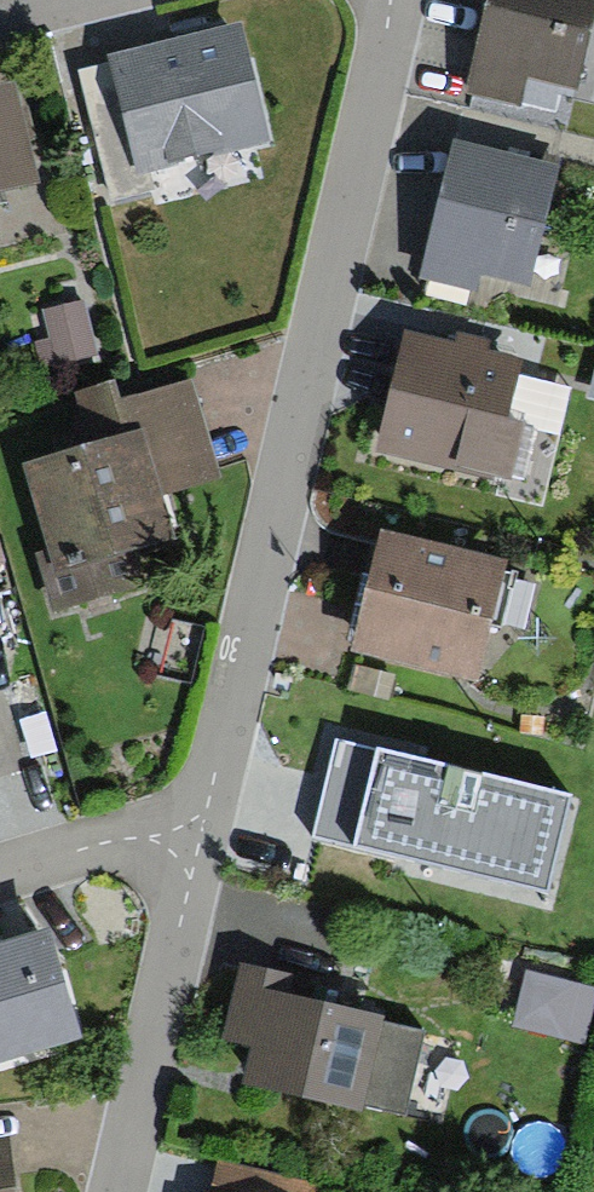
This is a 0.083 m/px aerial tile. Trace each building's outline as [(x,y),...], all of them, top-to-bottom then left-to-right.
[(475,99),(522,109),(528,79),(574,89),(593,0),(496,0),(475,99)] [(262,154),(233,45),(99,80),(127,189),(262,154)] [(11,105),(0,108),(0,198),(33,189),(11,105)] [(453,165),(425,273),(524,298),(551,190),(453,165)] [(398,353),(377,456),(515,485),(524,444),(500,439),(513,377),(398,353)] [(105,457),(33,477),(72,611),(134,593),(125,562),(170,549),(152,488),(208,472),(185,394),(94,420),(105,457)] [(369,664),(471,686),(494,577),(392,556),(369,664)] [(476,751),(437,743),(434,759),(472,767),(476,751)] [(395,867),(414,777),(302,753),(293,797),(311,801),(302,847),(395,867)] [(76,1052),(53,960),(0,973),(0,1071),(76,1052)] [(266,1055),(258,1090),(405,1124),(424,1045),(282,1012),(287,991),(246,981),(231,1047),(266,1055)] [(583,997),(529,985),(519,1029),(573,1041),(583,997)] [(8,1160),(0,1160),(0,1191),(11,1191),(8,1160)] [(221,1182),(219,1191),(266,1191),(221,1182)]
